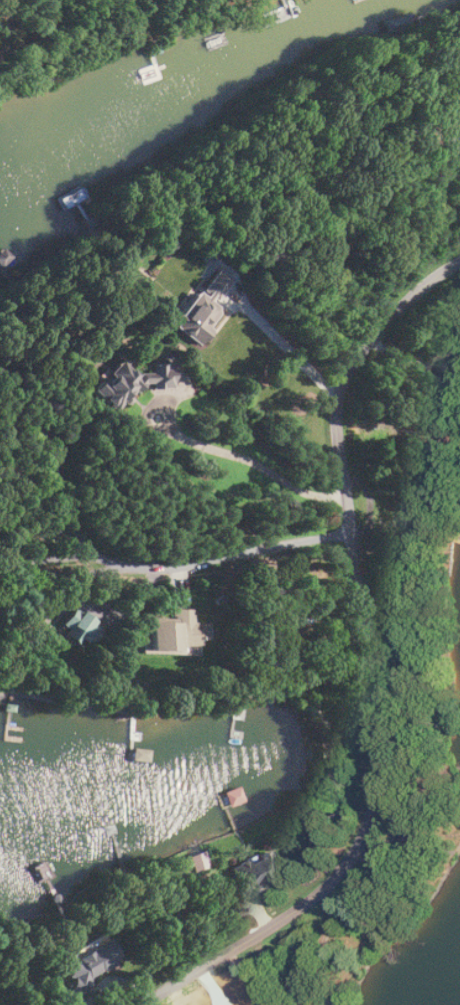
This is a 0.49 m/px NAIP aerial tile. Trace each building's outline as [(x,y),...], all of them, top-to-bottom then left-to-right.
[(232,280),(217,270),(201,293),(197,290),(172,327),(199,345),(223,310),(215,304),(232,280)] [(175,390),(175,370),(166,370),(166,364),(153,364),(153,374),(134,374),(120,361),(109,373),(101,373),(101,382),(92,390),(116,413),(144,384),(153,384),(153,390),(175,390)] [(58,633),(76,646),(79,640),(88,647),(102,627),(75,609),(58,633)] [(148,623),(148,641),(142,641),(142,654),(197,654),(197,640),(207,640),(207,624),(192,624),(192,610),(174,610),(174,623),(148,623)] [(280,878),(269,852),(232,866),(243,893),(280,878)] [(90,978),(121,961),(106,935),(91,943),(95,951),(84,949),(73,954),(68,978),(71,984),(70,992),(86,996),(90,978)]
